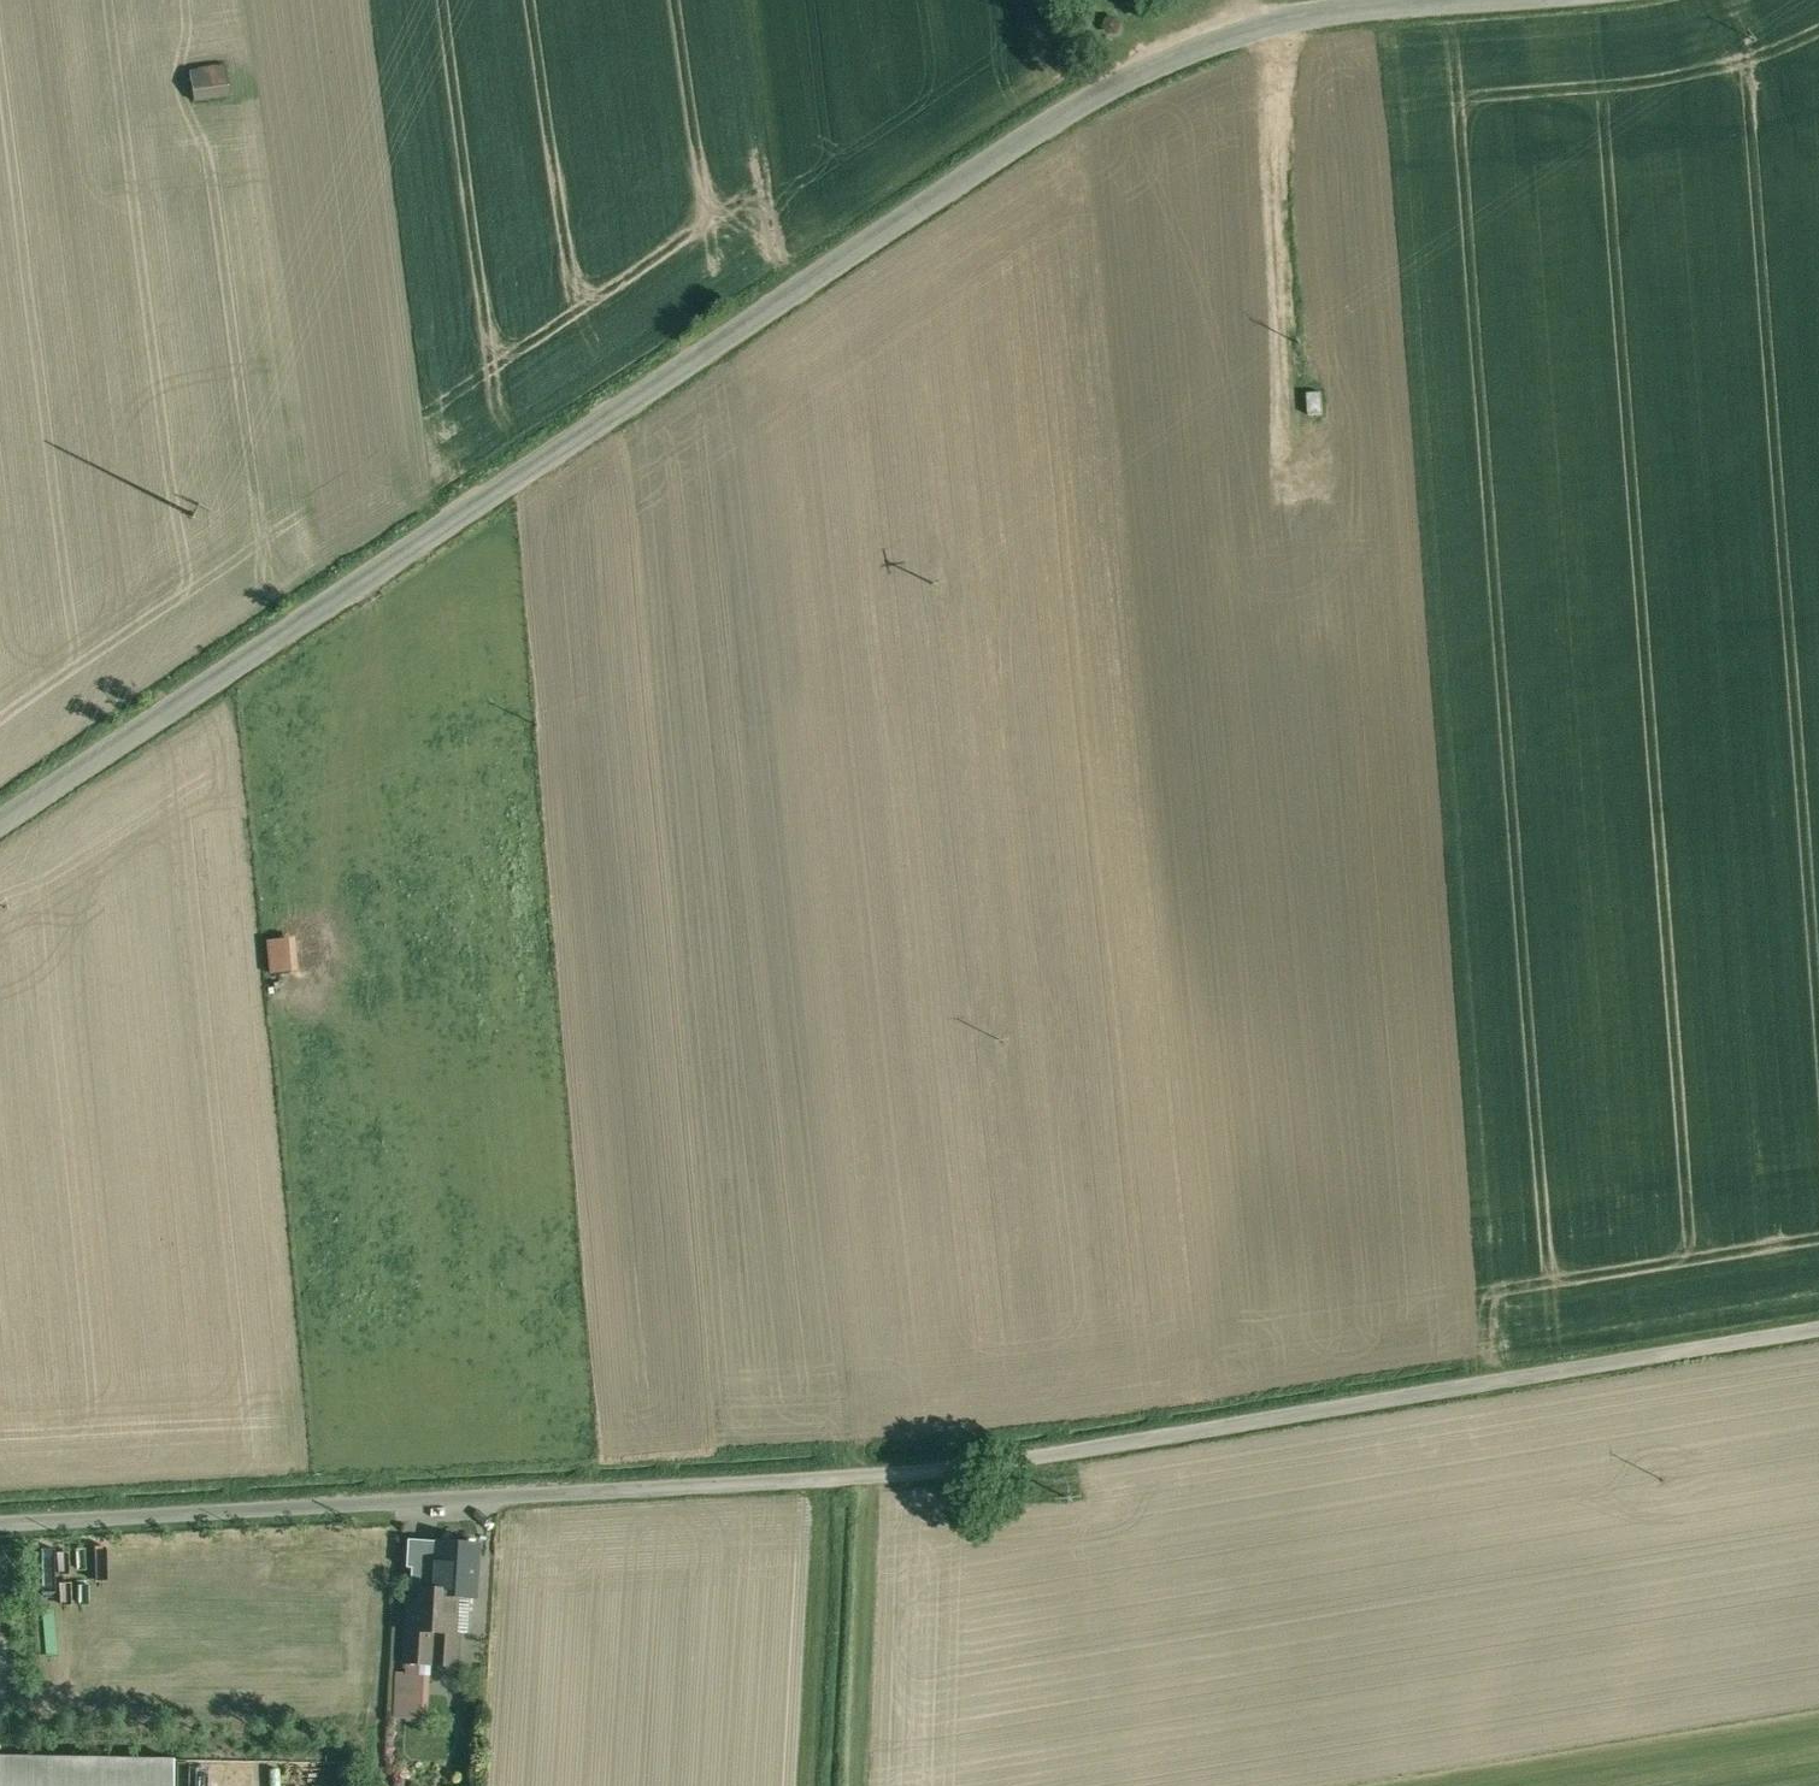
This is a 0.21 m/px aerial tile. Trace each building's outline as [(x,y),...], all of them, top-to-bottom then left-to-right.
[(191,68),(196,100),(233,94),(227,62),(191,68)] [(435,1541),(408,1539),(407,1565),(412,1566),(434,1567),(435,1541)] [(476,1544),(435,1541),(434,1567),(412,1566),(408,1630),(430,1632),(430,1631),(456,1632),(458,1602),(452,1602),(452,1596),(473,1597),(476,1544)] [(456,1632),(430,1631),(430,1632),(428,1664),(455,1666),(457,1633),(456,1632)] [(0,1757),(0,1785),(173,1785),(173,1759),(0,1757)] [(289,1778),(246,1778),(246,1785),(289,1785),(289,1778)]
